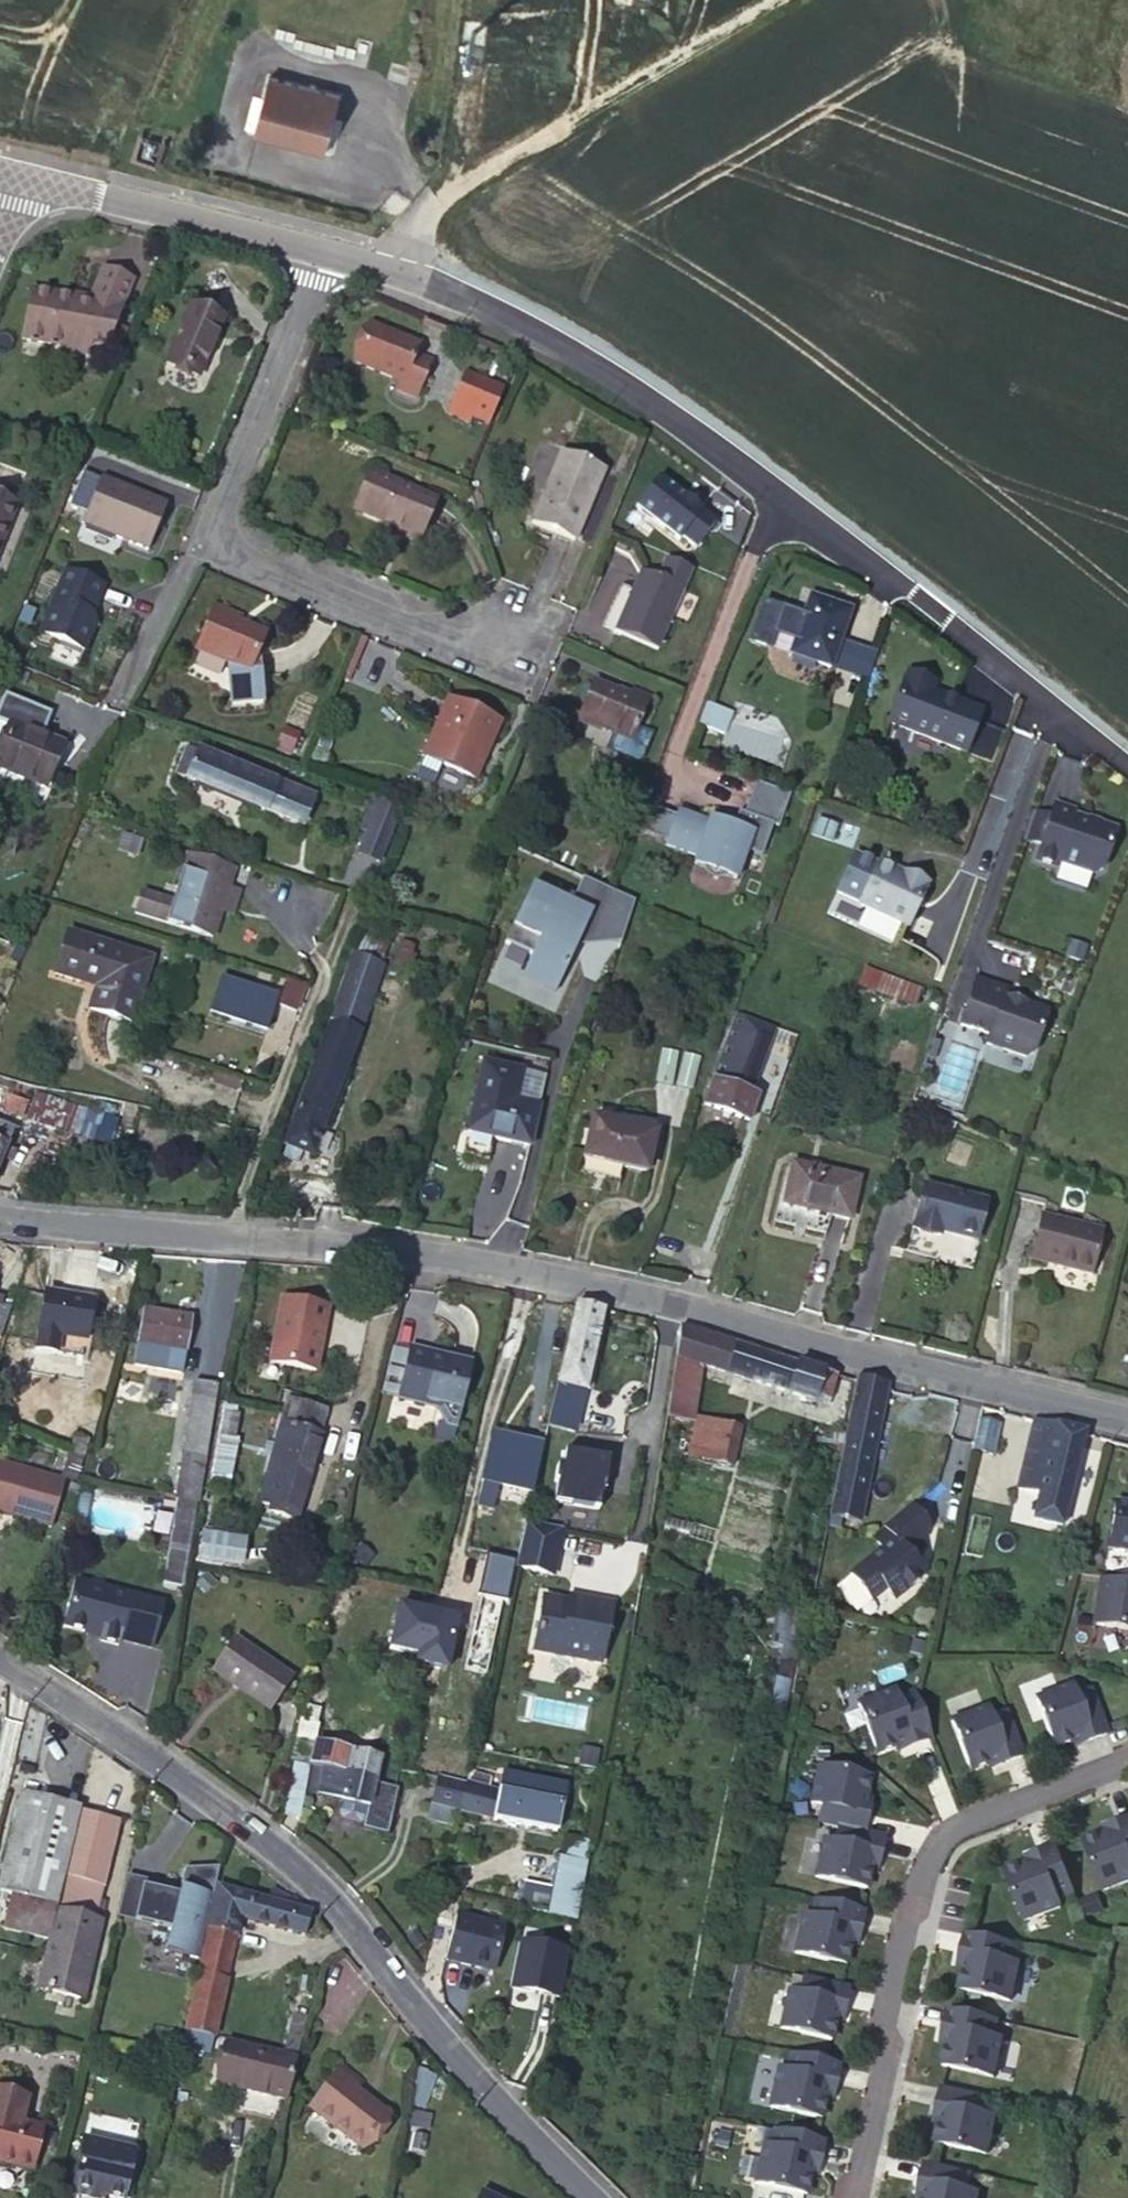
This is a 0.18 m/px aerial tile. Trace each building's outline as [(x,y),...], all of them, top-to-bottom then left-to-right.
[(341,95),(270,76),(263,99),(254,96),(245,130),(335,154),(344,120),(335,118),(341,95)] [(66,340),(105,347),(129,285),(101,274),(92,295),(89,303),(76,301),(76,296),(73,295),(33,289),(23,337),(65,346),(66,340)] [(89,303),(92,295),(73,292),(73,295),(76,296),(76,301),(89,303)] [(219,320),(189,308),(166,365),(196,377),(219,320)] [(356,365),(389,380),(391,375),(404,381),(402,385),(400,389),(417,396),(430,363),(414,357),(417,348),(370,329),(356,365)] [(101,357),(105,347),(66,340),(65,346),(64,349),(101,357)] [(391,375),(389,380),(402,385),(404,381),(391,375)] [(465,378),(452,410),(470,418),(486,425),(499,393),(465,378)] [(415,400),(417,396),(400,389),(398,394),(415,400)] [(470,418),(452,410),(451,415),(468,422),(470,418)] [(600,472),(559,455),(531,526),(572,543),(600,472)] [(356,513),(396,529),(417,538),(432,502),(371,477),(356,513)] [(163,504),(99,478),(82,524),(146,550),(163,504)] [(655,483),(634,515),(680,545),(682,541),(697,551),(716,523),(655,483)] [(12,506),(0,501),(0,539),(12,506)] [(417,538),(396,529),(394,535),(414,543),(417,538)] [(665,558),(656,580),(682,591),(691,567),(665,558)] [(101,587),(64,572),(37,633),(82,651),(93,625),(90,617),(101,587)] [(682,591),(656,580),(638,573),(614,633),(658,651),(682,591)] [(809,600),(803,618),(761,605),(748,644),(769,650),(774,636),(794,641),(790,656),(827,669),(846,612),(809,600)] [(230,624),(233,617),(213,609),(194,652),(227,666),(230,707),(261,704),(261,707),(262,707),(255,653),(262,637),(236,626),(230,624)] [(239,620),(233,617),(230,624),(236,626),(239,620)] [(937,689),(910,679),(891,728),(968,758),(984,717),(934,698),(937,689)] [(643,706),(628,699),(592,684),(577,721),(609,733),(602,750),(633,762),(639,759),(650,733),(635,727),(643,706)] [(631,692),(628,699),(643,706),(646,699),(631,692)] [(9,727),(0,748),(0,770),(43,787),(61,745),(40,736),(49,714),(3,696),(0,704),(0,724),(9,727)] [(497,725),(446,703),(423,758),(473,780),(497,725)] [(704,708),(697,729),(723,738),(730,717),(704,708)] [(315,805),(194,754),(184,780),(304,832),(315,805)] [(666,840),(664,845),(695,856),(693,863),(708,869),(707,872),(719,876),(720,873),(735,879),(745,850),(761,856),(772,825),(778,827),(790,795),(755,781),(744,813),(738,811),(733,825),(710,818),(708,822),(677,811),(675,816),(666,840)] [(357,857),(378,866),(400,809),(375,798),(362,829),(367,832),(357,857)] [(1102,868),(1118,829),(1075,812),(1077,808),(1058,800),(1053,813),(1042,841),(1036,854),(1055,862),(1057,857),(1093,872),(1102,868)] [(675,816),(643,803),(633,829),(666,840),(675,816)] [(1042,841),(1053,813),(1040,808),(1028,835),(1042,841)] [(219,887),(225,889),(230,872),(187,858),(173,904),(139,894),(133,914),(209,939),(218,914),(211,912),(219,887)] [(913,933),(931,889),(906,880),(905,882),(880,873),(886,860),(884,860),(863,914),(913,933)] [(657,876),(626,862),(613,891),(644,904),(657,876)] [(529,885),(501,943),(527,955),(517,976),(551,992),(572,947),(578,934),(573,924),(587,916),(600,888),(580,878),(567,904),(529,885)] [(241,894),(225,889),(219,887),(211,912),(218,914),(233,919),(241,894)] [(578,934),(572,947),(619,945),(632,903),(600,888),(587,916),(573,924),(578,934)] [(54,974),(76,981),(78,976),(108,986),(100,1014),(129,1023),(149,963),(65,937),(54,974)] [(361,937),(354,957),(378,966),(385,946),(361,937)] [(415,952),(401,947),(390,978),(404,984),(415,952)] [(378,966),(354,957),(329,1023),(356,1034),(381,966),(378,966)] [(911,1012),(920,991),(866,969),(858,989),(911,1012)] [(78,976),(76,981),(94,987),(89,1011),(100,1014),(108,986),(78,976)] [(276,997),(219,979),(209,1011),(266,1029),(276,997)] [(1003,1002),(1007,991),(977,980),(960,1027),(988,1037),(985,1046),(1024,1060),(1031,1056),(1047,1015),(1019,1005),(1016,1007),(1003,1002)] [(305,988),(287,982),(278,1006),(295,1012),(305,988)] [(734,1019),(729,1030),(747,1036),(750,1026),(734,1019)] [(356,1034),(329,1023),(284,1146),(298,1152),(310,1156),(356,1034)] [(747,1036),(729,1030),(702,1107),(746,1123),(755,1098),(748,1096),(768,1044),(747,1036)] [(517,1073),(478,1064),(463,1130),(526,1145),(535,1110),(534,1110),(510,1104),(517,1073)] [(541,1079),(517,1073),(510,1104),(534,1110),(541,1079)] [(79,1110),(36,1095),(26,1123),(69,1137),(79,1110)] [(616,1118),(613,1128),(651,1136),(654,1127),(616,1118)] [(651,1136),(613,1128),(590,1123),(582,1157),(643,1172),(651,1136)] [(2,1148),(9,1130),(0,1126),(0,1147),(2,1148)] [(298,1152),(284,1146),(280,1158),(294,1162),(298,1152)] [(858,1181),(793,1165),(784,1204),(848,1219),(858,1181)] [(984,1200),(924,1186),(913,1228),(939,1235),(941,1229),(975,1238),(984,1200)] [(1039,1255),(1048,1217),(1041,1215),(1030,1260),(1056,1266),(1057,1259),(1039,1255)] [(1099,1229),(1048,1217),(1039,1255),(1057,1259),(1056,1266),(1089,1273),(1099,1229)] [(9,1308),(11,1304),(1,1302),(3,1294),(0,1293),(0,1334),(9,1308)] [(90,1302),(43,1294),(34,1347),(81,1354),(90,1302)] [(324,1308),(279,1299),(267,1363),(312,1371),(317,1349),(311,1344),(312,1337),(318,1338),(324,1308)] [(573,1434),(602,1312),(574,1306),(572,1311),(543,1443),(563,1448),(566,1433),(573,1434)] [(188,1318),(144,1311),(134,1366),(179,1374),(188,1318)] [(826,1408),(836,1376),(680,1328),(665,1416),(692,1420),(701,1367),(826,1408)] [(421,1356),(405,1352),(395,1398),(435,1407),(446,1425),(455,1428),(470,1366),(435,1358),(426,1362),(421,1356)] [(858,1521),(885,1385),(855,1379),(828,1515),(858,1521)] [(176,1496),(196,1504),(215,1386),(194,1382),(176,1496)] [(269,1508),(297,1515),(319,1435),(317,1435),(322,1411),(285,1400),(257,1505),(263,1506),(269,1508)] [(227,1404),(221,1437),(231,1439),(237,1407),(227,1404)] [(996,1427),(976,1422),(969,1452),(988,1456),(996,1427)] [(1062,1526),(1083,1433),(1032,1422),(1021,1465),(1016,1489),(1037,1496),(1033,1519),(1062,1526)] [(732,1471),(740,1432),(701,1423),(692,1462),(732,1471)] [(494,1485),(531,1494),(542,1445),(492,1434),(487,1452),(485,1464),(477,1498),(490,1501),(494,1485)] [(67,1454),(82,1461),(87,1440),(72,1436),(67,1454)] [(231,1439),(221,1437),(210,1487),(225,1491),(235,1440),(231,1439)] [(479,1463),(485,1464),(487,1452),(482,1450),(479,1463)] [(605,1480),(609,1461),(565,1451),(561,1467),(556,1466),(552,1481),(555,1481),(550,1502),(595,1512),(599,1494),(602,1494),(602,1493),(599,1492),(602,1480),(605,1480)] [(82,1461),(67,1454),(61,1474),(77,1479),(82,1461)] [(0,1464),(0,1515),(49,1529),(63,1482),(0,1464)] [(182,1586),(196,1504),(176,1496),(162,1583),(182,1586)] [(85,1533),(141,1540),(146,1505),(89,1498),(85,1533)] [(1116,1505),(1110,1550),(1127,1552),(1127,1507),(1116,1505)] [(910,1506),(881,1527),(886,1533),(875,1543),(881,1550),(849,1577),(871,1603),(885,1591),(894,1601),(918,1581),(920,1571),(906,1554),(924,1539),(927,1526),(910,1506)] [(286,1556),(297,1515),(269,1508),(258,1548),(286,1556)] [(836,1517),(828,1515),(825,1527),(833,1529),(836,1517)] [(563,1529),(525,1521),(514,1568),(553,1576),(563,1529)] [(197,1564),(242,1570),(246,1542),(201,1536),(197,1564)] [(1101,1578),(1093,1624),(1127,1631),(1127,1583),(1101,1578)] [(73,1583),(62,1628),(101,1637),(99,1643),(117,1647),(118,1641),(150,1649),(161,1603),(73,1583)] [(499,1603),(479,1599),(465,1669),(486,1673),(499,1603)] [(542,1599),(530,1652),(597,1667),(609,1608),(582,1602),(581,1607),(565,1604),(542,1599)] [(582,1602),(567,1599),(565,1604),(581,1607),(582,1602)] [(291,1679),(234,1640),(213,1670),(270,1709),(291,1679)] [(301,1720),(313,1723),(327,1658),(316,1656),(301,1720)] [(1070,1688),(1036,1701),(1055,1748),(1073,1741),(1076,1747),(1108,1734),(1090,1688),(1074,1694),(1070,1688)] [(892,1692),(858,1705),(877,1752),(895,1745),(898,1751),(931,1738),(912,1692),(897,1698),(892,1692)] [(985,1710),(951,1723),(970,1770),(988,1763),(991,1769),(1024,1756),(1005,1710),(990,1716),(985,1710)] [(373,1784),(378,1760),(314,1745),(318,1724),(313,1723),(301,1720),(291,1767),(293,1768),(308,1771),(309,1771),(373,1784)] [(869,1779),(819,1767),(811,1804),(822,1807),(819,1822),(865,1834),(870,1801),(863,1799),(869,1779)] [(293,1768),(283,1817),(298,1821),(308,1771),(293,1768)] [(363,1822),(361,1831),(386,1837),(396,1792),(373,1787),(373,1784),(309,1771),(304,1794),(341,1803),(366,1809),(363,1822)] [(432,1804),(457,1810),(462,1787),(462,1785),(437,1780),(432,1804)] [(457,1810),(456,1814),(491,1821),(497,1794),(462,1787),(457,1810)] [(10,1896),(54,1907),(59,1909),(59,1913),(93,1921),(117,1822),(78,1812),(79,1809),(19,1794),(0,1874),(0,1894),(10,1896)] [(497,1794),(491,1821),(554,1833),(560,1807),(497,1794)] [(341,1803),(338,1815),(342,1822),(357,1826),(363,1822),(366,1809),(341,1803)] [(457,1810),(432,1804),(429,1818),(454,1824),(456,1814),(457,1810)] [(1103,1830),(1106,1836),(1085,1843),(1104,1891),(1127,1881),(1127,1820),(1103,1830)] [(865,1834),(838,1828),(836,1844),(823,1841),(816,1878),(868,1890),(872,1867),(880,1868),(884,1838),(865,1834)] [(1073,1893),(1055,1847),(1025,1859),(1028,1864),(1007,1872),(1025,1919),(1061,1906),(1059,1898),(1073,1893)] [(546,1914),(573,1922),(584,1863),(557,1858),(546,1914)] [(213,1865),(179,1868),(174,1887),(173,1894),(154,1890),(137,1886),(129,1921),(147,1925),(165,1929),(161,1950),(193,1957),(213,1865)] [(111,1917),(129,1921),(137,1886),(154,1890),(173,1894),(174,1887),(121,1875),(111,1917)] [(272,1889),(265,1902),(292,1910),(297,1901),(272,1889)] [(292,1910),(265,1902),(217,1890),(207,1930),(236,1938),(240,1920),(303,1936),(308,1914),(292,1910)] [(54,1907),(10,1896),(2,1930),(45,1941),(54,1907)] [(863,1914),(817,1904),(814,1920),(802,1917),(794,1954),(846,1966),(851,1943),(858,1944),(863,1914)] [(98,1923),(93,1921),(59,1913),(48,1957),(88,1966),(98,1923)] [(499,1926),(454,1915),(443,1961),(490,1973),(499,1926)] [(236,1938),(207,1930),(197,1974),(226,1982),(236,1938)] [(1016,1945),(967,1935),(960,1967),(965,1969),(961,1990),(1012,2001),(1019,1963),(1012,1961),(1016,1945)] [(566,1952),(517,1942),(507,1987),(557,1997),(566,1952)] [(80,2000),(88,1966),(48,1957),(44,1968),(49,1969),(44,1992),(80,2000)] [(39,1990),(44,1992),(49,1969),(44,1968),(39,1990)] [(197,1974),(191,2000),(219,2007),(226,1982),(197,1974)] [(848,1989),(802,1979),(799,1995),(786,1992),(779,2029),(831,2042),(836,2018),(843,2019),(848,1989)] [(191,2000),(183,2032),(213,2038),(219,2007),(191,2000)] [(283,2054),(295,2057),(308,2016),(296,2011),(283,2054)] [(997,2021),(949,2011),(942,2044),(947,2046),(942,2066),(994,2077),(1001,2039),(994,2037),(997,2021)] [(183,2032),(178,2053),(206,2060),(211,2038),(183,2032)] [(216,2084),(284,2100),(295,2057),(283,2054),(225,2042),(216,2084)] [(839,2066),(793,2056),(790,2072),(777,2069),(770,2106),(822,2118),(827,2095),(834,2096),(839,2066)] [(340,2066),(336,2073),(354,2087),(359,2080),(340,2066)] [(354,2087),(336,2073),(309,2110),(361,2149),(385,2115),(352,2091),(354,2087)] [(413,2099),(422,2106),(436,2089),(427,2082),(413,2099)] [(988,2100),(942,2089),(935,2122),(940,2124),(936,2144),(987,2155),(994,2118),(985,2116),(988,2100)] [(0,2090),(0,2162),(30,2170),(42,2128),(19,2122),(26,2097),(0,2090)] [(822,2143),(777,2133),(774,2149),(761,2146),(754,2183),(806,2196),(811,2172),(818,2173),(822,2143)] [(134,2146),(83,2135),(72,2184),(73,2184),(77,2190),(87,2192),(94,2188),(105,2191),(123,2195),(134,2146)] [(925,2165),(918,2197),(919,2197),(976,2197),(977,2193),(967,2191),(970,2175),(925,2165)] [(94,2188),(87,2192),(104,2197),(105,2191),(94,2188)]
